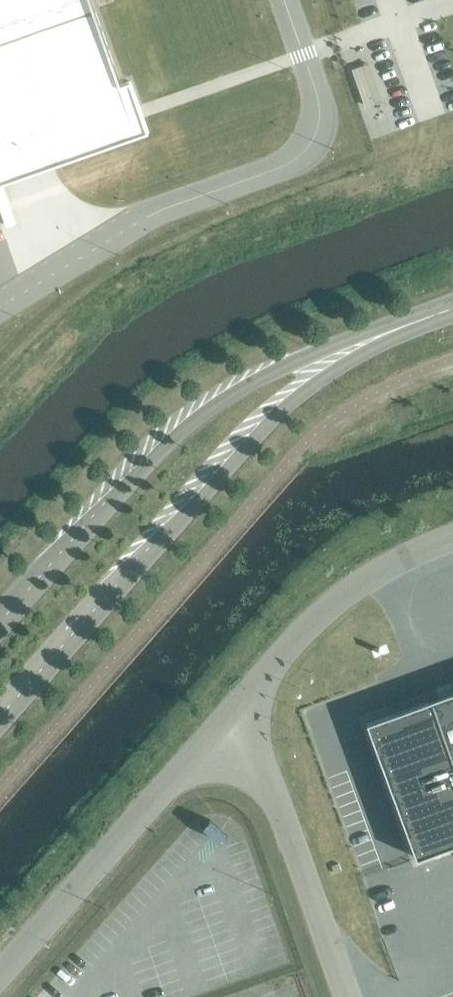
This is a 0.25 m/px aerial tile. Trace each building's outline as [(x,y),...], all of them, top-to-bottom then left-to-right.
[(135,123),(92,0),(0,0),(0,171),(135,123)] [(368,723),(418,859),(452,846),(452,692),(368,723)]
